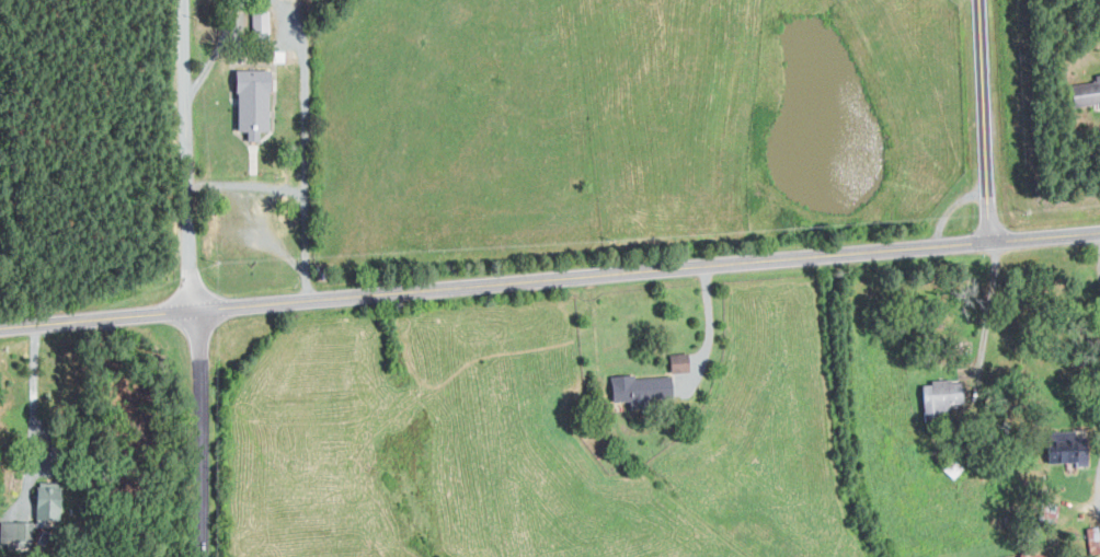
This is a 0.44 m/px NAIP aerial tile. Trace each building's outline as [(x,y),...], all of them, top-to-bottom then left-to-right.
[(271,10),(254,10),(254,32),(271,31),(271,10)] [(272,69),(240,69),(240,131),(250,131),(250,141),(262,141),(262,130),(273,130),(272,69)] [(1099,102),(1099,74),(1098,74),(1099,82),(1075,84),(1078,105),(1099,102)] [(673,372),(691,371),(691,353),(673,353),(673,372)] [(636,378),(636,374),(614,376),(616,403),(635,401),(635,403),(676,399),(674,375),(636,378)] [(927,415),(965,412),(962,380),(924,383),(927,415)] [(64,483),(39,483),(39,519),(63,519),(64,483)] [(1,546),(33,547),(34,522),(2,521),(1,546)] [(1091,556),(1096,556),(1099,556),(1099,526),(1089,527),(1091,556)]
